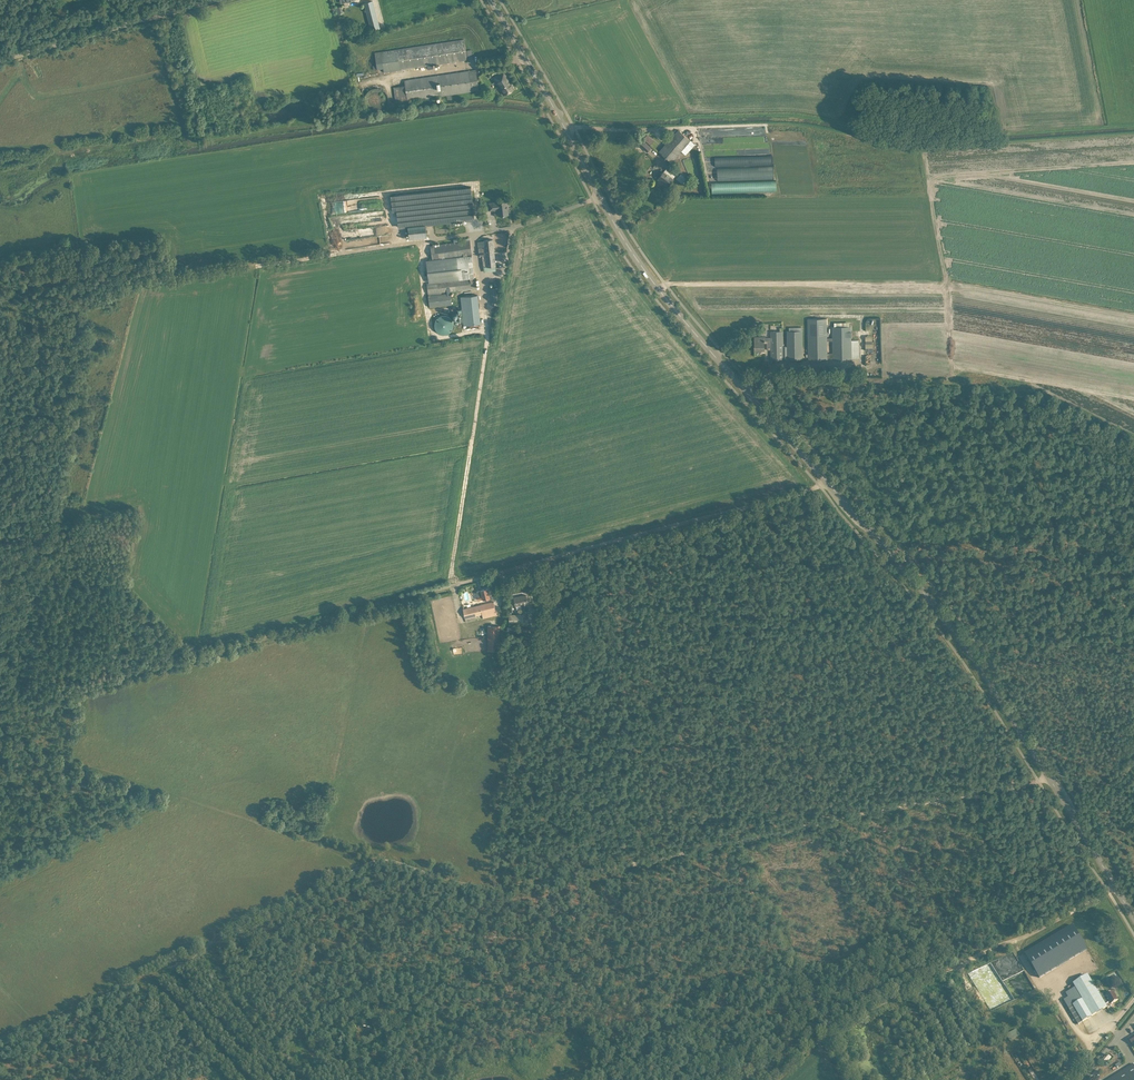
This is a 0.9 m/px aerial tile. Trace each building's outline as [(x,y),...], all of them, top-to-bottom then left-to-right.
[(373,0),(364,3),(371,29),(380,27),(373,0)] [(464,39),(375,52),(377,69),(384,68),(384,72),(401,69),(467,60),(464,39)] [(405,85),(399,86),(394,87),(394,89),(396,102),(479,90),(476,70),(405,80),(405,85)] [(514,89),(504,70),(494,76),(500,87),(500,88),(504,95),(514,89)] [(364,98),(364,99),(364,100),(364,101),(365,102),(365,103),(365,104),(366,105),(366,106),(367,107),(368,108),(369,108),(369,109),(370,110),(371,110),(372,111),(373,111),(374,111),(375,111),(376,111),(377,111),(378,111),(379,111),(380,110),(381,110),(382,110),(383,109),(384,108),(385,108),(385,107),(386,106),(387,105),(387,104),(388,103),(388,102),(388,101),(388,100),(388,99),(388,98),(388,97),(388,96),(387,95),(387,94),(386,93),(386,92),(385,92),(385,91),(384,90),(383,89),(382,89),(381,88),(380,88),(379,88),(378,88),(377,87),(376,87),(375,87),(374,88),(373,88),(372,88),(371,88),(370,89),(369,90),(368,91),(367,92),(366,92),(366,93),(365,94),(365,95),(365,96),(364,97),(364,98)] [(680,130),(663,147),(660,151),(671,162),(691,141),(680,130)] [(651,146),(642,139),(638,144),(647,151),(651,146)] [(708,162),(709,192),(774,191),(774,169),(751,170),(751,162),(708,162)] [(666,168),(664,171),(663,171),(658,178),(668,186),(673,178),(675,175),(666,168)] [(676,178),(682,183),(686,178),(681,173),(676,178)] [(395,195),(399,227),(408,226),(426,224),(474,219),(471,187),(395,195)] [(490,210),(494,209),(495,216),(499,215),(508,214),(508,208),(509,208),(508,200),(497,201),(497,202),(489,203),(490,210)] [(426,224),(408,226),(409,238),(427,237),(426,224)] [(430,256),(430,260),(427,260),(427,264),(429,279),(429,283),(427,283),(428,293),(430,307),(452,304),(450,291),(477,288),(476,278),(475,278),(472,254),(473,254),(470,239),(430,246),(432,256),(430,256)] [(484,240),(485,246),(479,247),(480,255),(482,255),(484,271),(496,270),(493,239),(484,240)] [(498,287),(490,287),(492,305),(500,304),(498,287)] [(477,294),(461,296),(464,325),(480,323),(477,294)] [(434,324),(434,325),(434,326),(434,327),(435,328),(435,329),(436,330),(436,331),(437,331),(438,332),(439,333),(440,333),(441,334),(442,334),(443,334),(444,334),(445,334),(446,334),(447,334),(448,333),(449,333),(450,332),(451,331),(452,330),(452,329),(453,328),(453,327),(454,326),(454,325),(454,324),(454,323),(453,323),(453,322),(453,321),(453,320),(452,319),(451,318),(451,317),(450,317),(449,316),(448,316),(447,315),(446,315),(445,315),(444,315),(443,315),(442,315),(441,315),(440,316),(439,316),(438,316),(438,317),(437,318),(436,318),(436,319),(435,320),(435,321),(434,322),(434,323),(434,324)] [(832,337),(827,338),(827,325),(827,318),(808,318),(808,350),(806,350),(806,354),(808,353),(808,359),(852,358),(859,358),(859,340),(859,339),(853,340),(851,340),(851,326),(849,326),(849,322),(834,322),(834,326),(832,327),(832,337)] [(760,336),(754,336),(754,351),(760,351),(764,350),(764,340),(767,340),(767,349),(771,349),(771,354),(771,359),(802,359),(802,353),(802,348),(802,331),(802,330),(801,330),(801,327),(789,327),(789,331),(786,331),(786,346),(783,346),(783,331),(783,327),(780,327),(780,331),(771,331),(771,337),(764,337),(764,336),(760,336)] [(488,588),(477,591),(477,592),(473,592),(475,600),(479,599),(479,600),(490,597),(488,588)] [(514,597),(515,602),(516,605),(522,604),(523,611),(529,609),(526,594),(514,597)] [(463,609),(465,615),(465,618),(482,614),(483,617),(497,614),(495,607),(494,601),(463,609)] [(540,618),(549,619),(549,613),(544,612),(544,610),(541,610),(540,618)] [(523,613),(509,614),(509,622),(523,621),(523,623),(529,623),(529,618),(523,618),(523,613)] [(500,650),(500,631),(500,625),(488,625),(488,650),(500,650)] [(1073,925),(1025,954),(1039,978),(1087,949),(1073,925)] [(1097,941),(1102,938),(1099,932),(1094,935),(1097,941)] [(1114,1007),(1112,1004),(1118,1001),(1113,992),(1107,996),(1105,993),(1100,995),(1088,975),(1083,978),(1073,984),(1076,988),(1066,994),(1068,998),(1064,1000),(1078,1024),(1107,1007),(1109,1010),(1114,1007)] [(1016,1029),(1006,1034),(1009,1041),(1019,1035),(1016,1029)] [(1035,1042),(1029,1045),(1033,1050),(1038,1047),(1035,1042)] [(1109,1079),(1133,1079),(1133,1065),(1133,1064),(1109,1079)]
